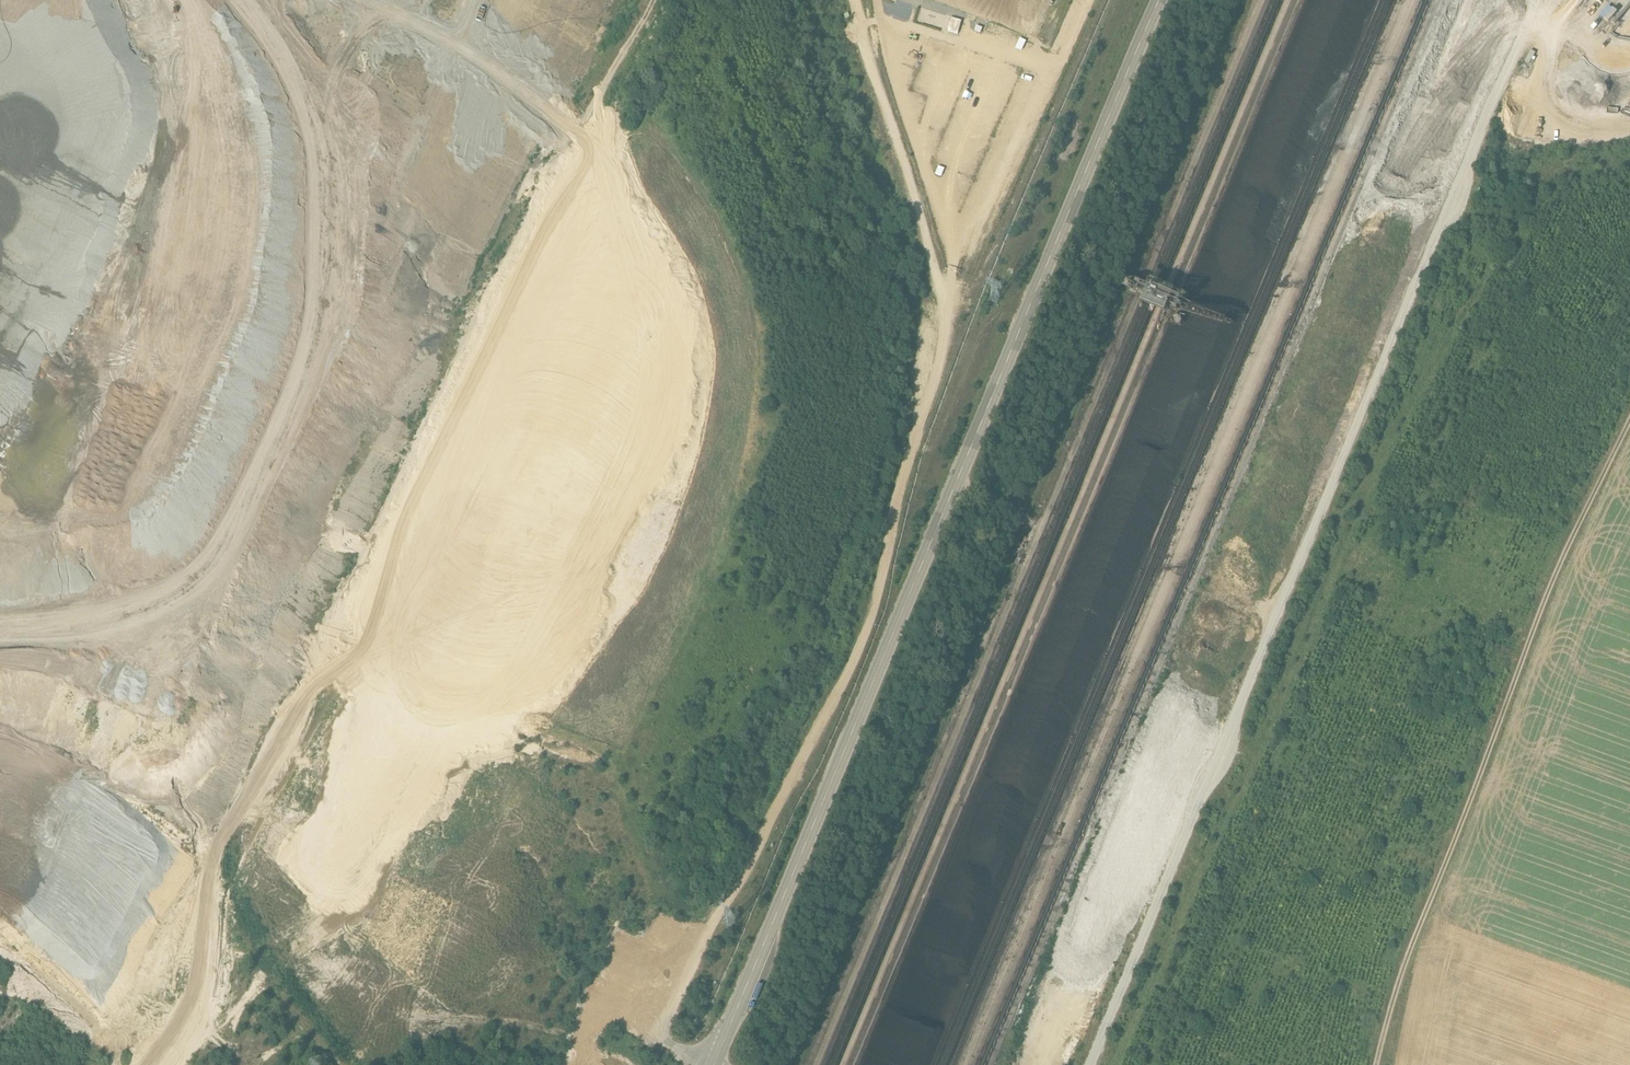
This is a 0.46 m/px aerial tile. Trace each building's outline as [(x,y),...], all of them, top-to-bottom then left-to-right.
[(916,20),(941,28),(945,15),(920,7),(916,20)] [(949,17),(945,30),(957,34),(961,21),(949,17)] [(1018,38),(1014,49),(1020,51),(1024,40),(1018,38)]
